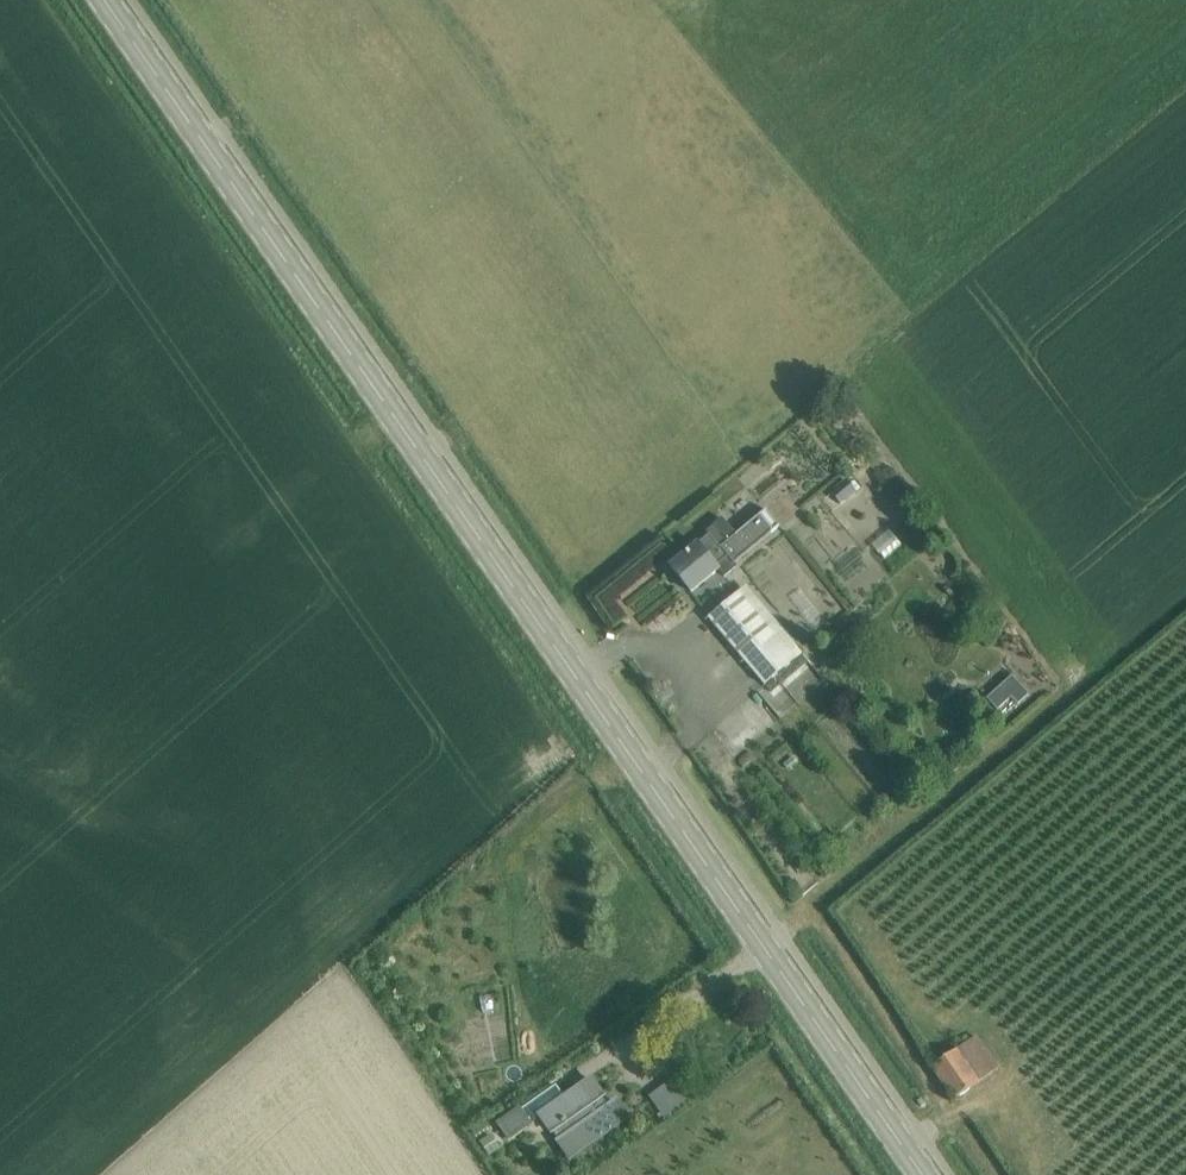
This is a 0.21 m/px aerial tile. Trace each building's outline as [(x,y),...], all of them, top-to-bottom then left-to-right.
[(844,498),(866,486),(857,471),(835,483),(844,498)] [(737,567),(735,564),(779,527),(766,511),(737,534),(724,518),(707,532),(709,535),(670,568),(691,593),(718,571),(724,578),(737,567)] [(856,547),(839,565),(853,578),(870,560),(856,547)] [(708,619),(745,663),(765,686),(795,661),(738,593),(708,619)] [(983,669),(983,686),(999,686),(999,669),(983,669)] [(1029,694),(1012,676),(988,698),(998,709),(1011,698),(1018,705),(1029,694)] [(931,1068),(954,1100),(998,1069),(975,1037),(931,1068)] [(653,1094),(670,1111),(690,1091),(673,1074),(653,1094)] [(564,1099),(540,1116),(551,1132),(553,1131),(560,1141),(559,1142),(570,1158),(627,1118),(616,1102),(608,1108),(601,1098),(603,1096),(591,1080),(564,1099)] [(564,1099),(556,1087),(520,1112),(520,1111),(500,1125),(509,1138),(528,1124),(540,1116),(564,1099)]
